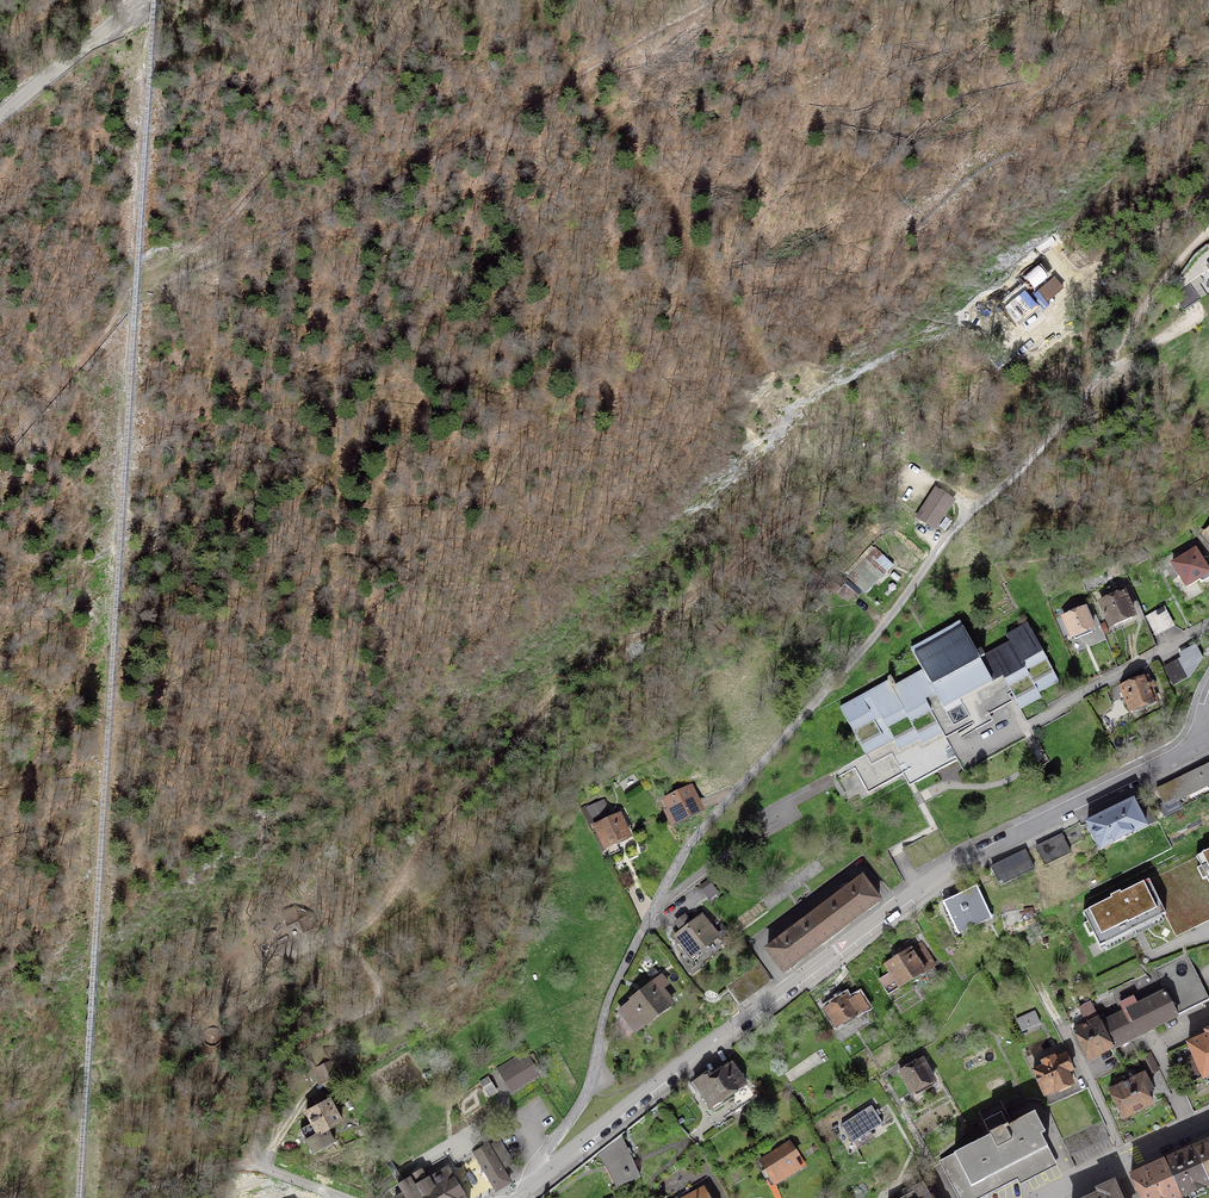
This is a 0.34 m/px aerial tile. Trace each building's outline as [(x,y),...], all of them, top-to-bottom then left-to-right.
[(1047,301),(1062,287),(1054,278),(1038,291),(1047,301)] [(1189,282),(1172,293),(1183,309),(1199,299),(1189,282)] [(1034,295),(1018,308),(1040,334),(1056,321),(1052,316),(1056,312),(1047,301),(1042,304),(1034,295)] [(934,528),(952,500),(936,490),(918,518),(934,528)] [(1187,587),(1200,580),(1201,582),(1208,578),(1208,572),(1195,550),(1172,564),(1187,587)] [(1133,616),(1123,593),(1120,594),(1119,590),(1107,595),(1109,599),(1101,602),(1111,626),(1133,616)] [(1173,624),(1164,607),(1146,617),(1155,634),(1173,624)] [(1071,637),(1093,628),(1085,609),(1063,619),(1071,637)] [(1011,693),(1020,709),(1041,697),(1039,692),(1059,681),(1027,624),(1006,635),(1010,642),(979,659),(959,622),(910,650),(922,671),(891,687),(888,681),(840,707),(866,755),(851,762),(868,793),(910,770),(917,782),(957,760),(934,718),(946,712),(954,726),(969,718),(972,723),(1005,706),(1001,699),(1011,693)] [(1164,668),(1173,685),(1190,676),(1181,659),(1164,668)] [(1126,706),(1129,707),(1130,710),(1155,700),(1151,689),(1155,687),(1153,682),(1149,683),(1146,677),(1121,686),(1126,699),(1125,702),(1126,706)] [(1170,782),(1179,799),(1208,784),(1208,763),(1170,782)] [(676,821),(700,809),(690,788),(666,799),(676,821)] [(1133,801),(1087,823),(1099,849),(1155,822),(1143,797),(1137,800),(1141,809),(1137,811),(1133,801)] [(619,851),(615,842),(629,836),(619,814),(596,825),(593,820),(588,823),(592,831),(597,829),(610,855),(619,851)] [(1062,835),(1036,848),(1044,865),(1070,853),(1062,835)] [(1196,857),(1208,882),(1208,850),(1196,857)] [(1025,851),(992,867),(1000,885),(1034,869),(1025,851)] [(815,914),(831,936),(879,900),(862,878),(842,893),(840,890),(832,897),(834,900),(815,914)] [(1100,946),(1166,914),(1149,880),(1083,913),(1100,946)] [(957,932),(991,915),(977,886),(964,891),(963,889),(958,891),(960,894),(943,902),(957,932)] [(784,972),(831,936),(815,914),(796,928),(794,925),(785,932),(787,935),(767,950),(784,972)] [(676,936),(692,956),(717,937),(701,917),(691,925),(684,917),(676,923),(683,931),(676,936)] [(921,943),(886,964),(891,974),(880,981),(889,994),(924,972),(928,980),(938,974),(933,966),(935,965),(921,943)] [(1166,993),(1177,1015),(1208,1000),(1208,999),(1188,955),(1155,971),(1166,993)] [(728,986),(739,1002),(770,980),(759,964),(728,986)] [(621,1011),(636,1031),(672,1003),(661,989),(667,984),(662,977),(641,993),(642,995),(621,1011)] [(1121,1004),(1125,1013),(1136,1036),(1177,1015),(1166,993),(1138,1006),(1134,998),(1121,1004)] [(849,1002),(846,997),(826,1009),(837,1026),(866,1008),(859,996),(849,1002)] [(1071,1025),(1086,1017),(1089,1022),(1099,1018),(1091,1001),(1065,1013),(1071,1025)] [(1017,1019),(1021,1029),(1039,1021),(1035,1011),(1017,1019)] [(1113,1047),(1136,1036),(1125,1013),(1102,1024),(1113,1047)] [(1113,1047),(1102,1024),(1099,1018),(1089,1022),(1073,1030),(1088,1060),(1090,1058),(1113,1047)] [(1205,1031),(1207,1035),(1188,1043),(1203,1078),(1208,1076),(1208,1029),(1205,1031)] [(1149,1074),(1158,1069),(1150,1053),(1141,1057),(1149,1074)] [(318,1075),(321,1081),(337,1073),(331,1060),(322,1065),(317,1054),(305,1060),(307,1064),(301,1067),(306,1077),(313,1074),(314,1077),(318,1075)] [(1067,1072),(1073,1070),(1066,1054),(1055,1059),(1054,1056),(1042,1062),(1044,1066),(1034,1071),(1045,1096),(1072,1083),(1067,1072)] [(539,1073),(528,1055),(500,1072),(511,1090),(539,1073)] [(900,1071),(912,1092),(934,1080),(922,1059),(918,1061),(917,1061),(900,1071)] [(709,1072),(690,1084),(697,1095),(700,1092),(713,1112),(723,1105),(721,1101),(747,1085),(739,1074),(741,1072),(735,1063),(732,1064),(732,1063),(712,1077),(709,1072)] [(1147,1093),(1153,1090),(1145,1074),(1139,1077),(1139,1076),(1110,1091),(1123,1118),(1152,1104),(1147,1093)] [(496,1090),(487,1076),(480,1081),(488,1094),(496,1090)] [(329,1100),(328,1100),(326,1098),(321,1101),(322,1103),(306,1112),(312,1123),(300,1129),(313,1153),(335,1141),(328,1130),(342,1123),(329,1100)] [(991,1135),(940,1161),(959,1197),(976,1197),(1053,1158),(1031,1115),(1009,1127),(1002,1112),(1005,1110),(1000,1100),(978,1111),(991,1135)] [(871,1105),(841,1125),(853,1143),(883,1123),(871,1105)] [(1109,1137),(1102,1121),(1063,1139),(1070,1154),(1109,1137)] [(628,1149),(622,1136),(597,1156),(598,1155),(606,1165),(609,1164),(619,1186),(641,1176),(630,1154),(632,1153),(630,1148),(628,1149)] [(1195,1145),(1208,1178),(1208,1139),(1195,1145)] [(498,1140),(475,1153),(496,1189),(509,1182),(502,1168),(512,1162),(498,1140)] [(789,1142),(761,1161),(775,1184),(800,1168),(793,1157),(797,1154),(789,1142)] [(1181,1197),(1208,1184),(1208,1178),(1195,1145),(1164,1159),(1181,1197)] [(1181,1197),(1164,1159),(1131,1174),(1142,1197),(1178,1197),(1181,1197)] [(396,1197),(466,1197),(448,1168),(428,1179),(422,1169),(409,1176),(410,1178),(404,1181),(403,1180),(398,1183),(403,1194),(396,1197)] [(931,1193),(929,1194),(922,1182),(912,1187),(913,1190),(897,1197),(933,1197),(931,1193)] [(1114,1182),(1098,1189),(1100,1193),(1089,1197),(1121,1197),(1114,1182)] [(704,1188),(685,1197),(709,1197),(704,1188)]
